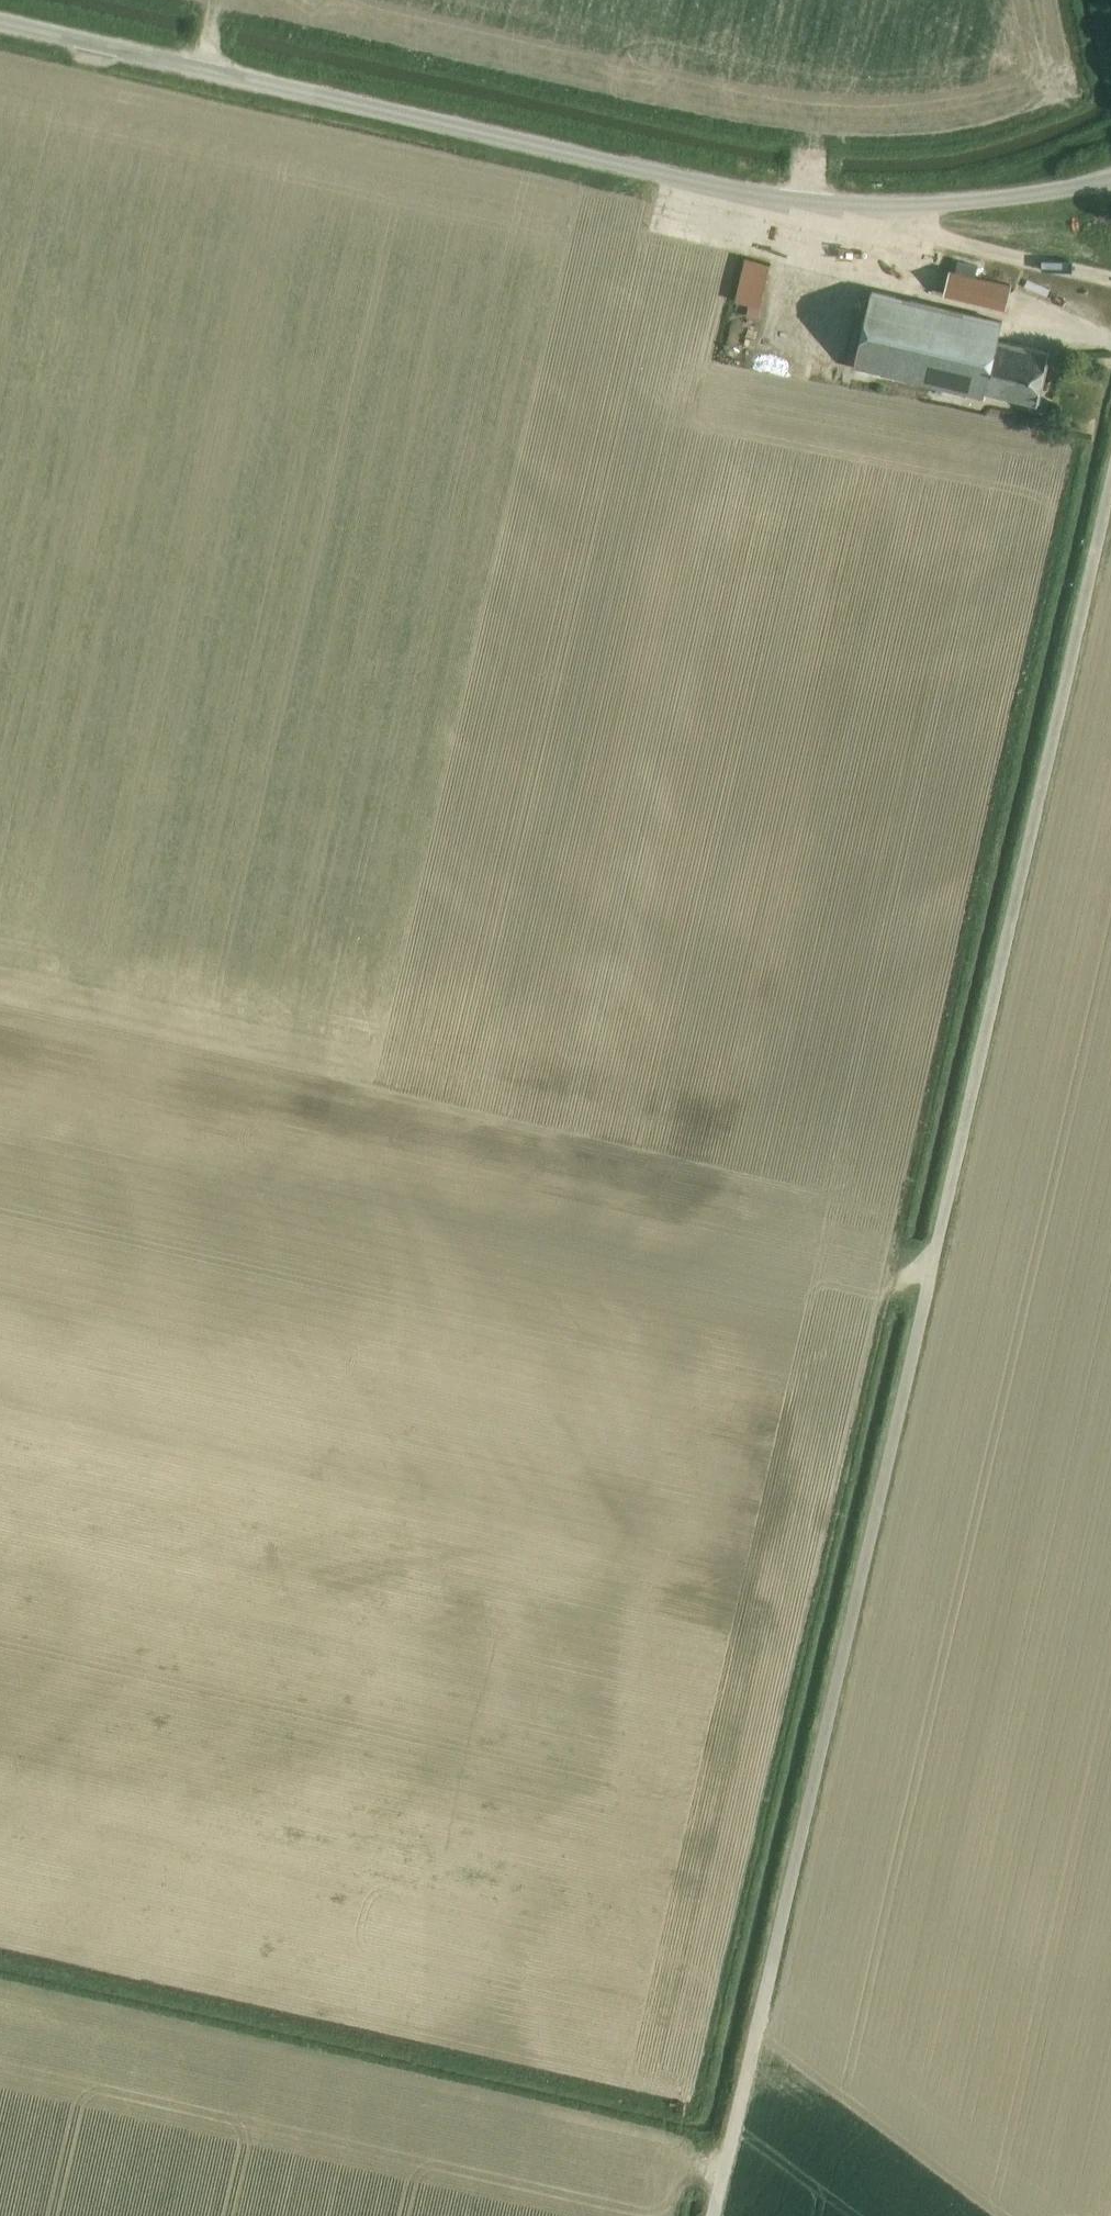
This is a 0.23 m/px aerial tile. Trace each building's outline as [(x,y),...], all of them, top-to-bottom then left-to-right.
[(745,256),(735,299),(749,302),(746,315),(757,317),(770,261),(745,256)] [(949,274),(944,294),(1005,308),(1009,290),(1011,284),(976,276),(978,266),(958,261),(956,271),(950,270),(949,274)] [(1002,320),(871,289),(853,365),(984,397),(986,389),(1038,401),(1050,351),(998,338),(1002,320)]
